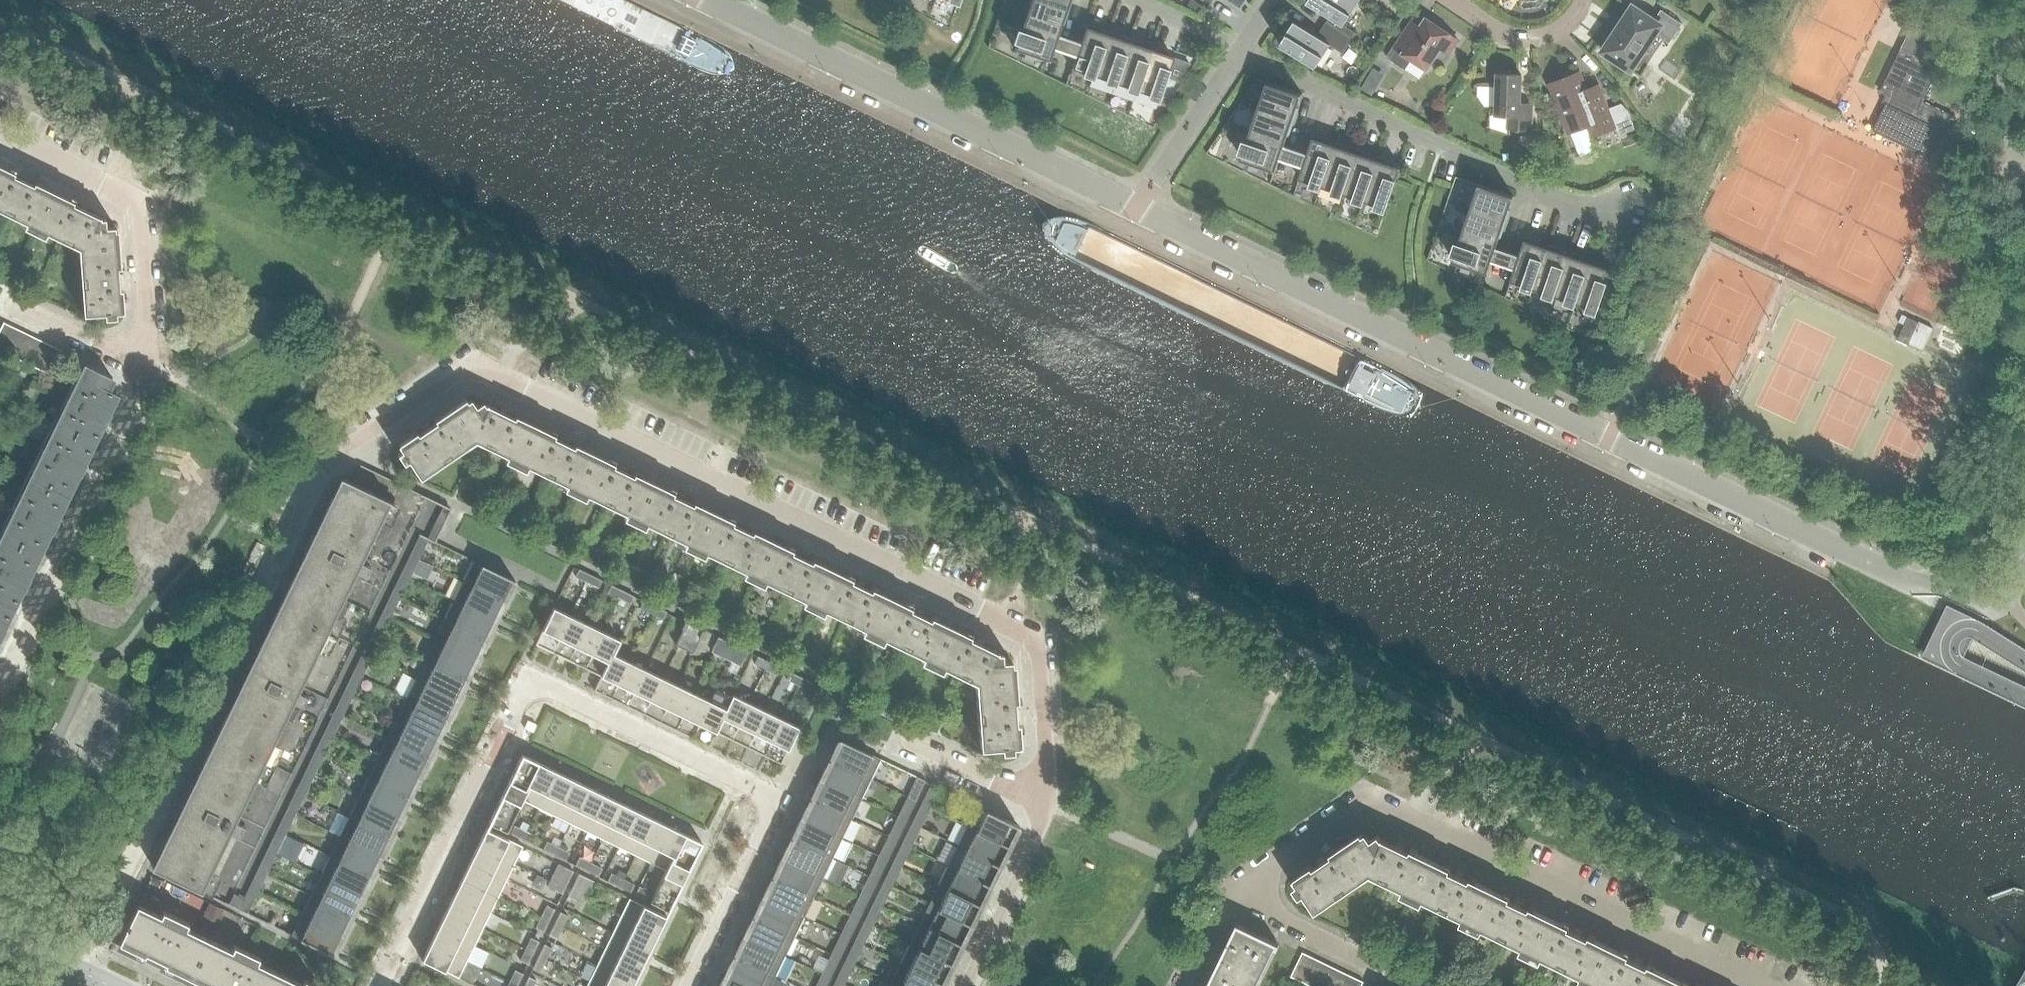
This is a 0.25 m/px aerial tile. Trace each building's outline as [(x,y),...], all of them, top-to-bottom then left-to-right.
[(1022,22),(1056,34),(1060,22),(1054,21),(1059,8),(1064,10),(1064,9),(1038,0),(1032,0),(1027,15),(1034,17),(1031,25),(1022,22)] [(1064,9),(1064,8),(1059,6),(1061,0),(1038,0),(1064,9)] [(1355,33),(1342,25),(1356,3),(1352,0),(1307,0),(1306,1),(1329,16),(1323,26),(1349,43),(1355,33)] [(1632,6),(1602,51),(1630,70),(1654,34),(1668,43),(1681,24),(1660,10),(1654,19),(1632,6)] [(1907,48),(1926,56),(1930,49),(1927,47),(1936,27),(1917,18),(1907,39),(1911,41),(1907,48)] [(1385,57),(1404,69),(1411,59),(1425,69),(1439,48),(1447,53),(1457,40),(1425,19),(1412,38),(1402,32),(1385,57)] [(1349,43),(1323,26),(1316,36),(1294,21),(1279,43),(1314,67),(1329,45),(1342,54),(1349,43)] [(1077,47),(1079,42),(1056,34),(1022,22),(1022,23),(1024,24),(1019,40),(1025,42),(1022,51),(1021,55),(1030,59),(1032,54),(1047,60),(1051,48),(1074,56),(1077,47)] [(1100,28),(1085,23),(1079,42),(1077,47),(1074,56),(1070,68),(1084,72),(1085,70),(1092,72),(1106,34),(1099,31),(1100,28)] [(1106,34),(1092,72),(1092,75),(1105,80),(1106,77),(1114,80),(1127,41),(1120,39),(1122,35),(1107,30),(1106,34)] [(1128,38),(1127,41),(1114,80),(1113,82),(1127,87),(1128,84),(1136,87),(1149,49),(1142,46),(1143,43),(1128,38)] [(1149,49),(1136,87),(1135,90),(1148,95),(1149,92),(1157,94),(1156,97),(1158,98),(1172,57),(1164,54),(1165,50),(1150,45),(1149,49)] [(1871,130),(1892,140),(1924,156),(1931,141),(1944,147),(1949,135),(1942,132),(1951,114),(1921,101),(1935,73),(1939,64),(1902,47),(1898,56),(1897,55),(1879,92),(1884,95),(1880,102),(1884,104),(1871,130)] [(1586,125),(1591,137),(1615,127),(1619,138),(1636,131),(1628,111),(1622,105),(1608,110),(1598,85),(1597,85),(1599,91),(1590,95),(1589,92),(1586,91),(1579,72),(1549,84),(1568,133),(1586,125)] [(1508,116),(1507,129),(1530,129),(1531,104),(1519,103),(1520,75),(1496,74),(1495,115),(1508,116)] [(1371,96),(1377,86),(1366,80),(1360,90),(1371,96)] [(1259,108),(1292,120),(1293,119),(1287,117),(1292,104),(1297,106),(1301,94),(1276,85),(1276,87),(1274,94),(1267,92),(1261,108),(1259,108)] [(1284,145),(1288,133),(1282,131),(1287,119),(1292,120),(1259,108),(1259,109),(1261,110),(1255,126),(1262,128),(1260,136),(1251,132),(1250,133),(1284,145)] [(1284,145),(1250,133),(1250,134),(1253,135),(1247,151),(1253,153),(1250,162),(1249,166),(1258,170),(1260,165),(1275,170),(1279,159),(1302,167),(1307,153),(1284,145)] [(1298,178),(1312,183),(1313,180),(1321,183),(1334,145),(1327,142),(1328,139),(1313,134),(1307,153),(1302,167),(1298,178)] [(1334,145),(1321,183),(1320,186),(1333,191),(1334,188),(1342,190),(1355,152),(1349,150),(1350,146),(1335,141),(1334,145)] [(1355,152),(1342,190),(1341,193),(1355,198),(1356,195),(1364,198),(1377,159),(1370,157),(1371,154),(1357,149),(1355,152)] [(1378,156),(1377,159),(1364,198),(1363,201),(1377,205),(1378,203),(1385,205),(1384,208),(1386,209),(1400,167),(1392,165),(1393,161),(1378,156)] [(1542,177),(1551,167),(1541,158),(1532,168),(1542,177)] [(0,167),(0,211),(20,221),(37,185),(0,167)] [(20,221),(77,248),(103,226),(103,217),(37,185),(20,221)] [(1509,208),(1513,196),(1488,187),(1488,189),(1485,196),(1479,194),(1473,210),(1471,210),(1470,210),(1504,222),(1504,221),(1499,219),(1503,206),(1509,208)] [(1498,221),(1504,223),(1504,222),(1470,210),(1470,211),(1473,212),(1467,228),(1474,230),(1471,238),(1462,235),(1495,247),(1499,235),(1494,234),(1498,221)] [(115,226),(103,226),(77,248),(83,314),(121,312),(115,226)] [(1465,255),(1462,264),(1460,268),(1470,272),(1471,267),(1487,273),(1490,261),(1514,269),(1517,260),(1519,255),(1495,247),(1462,235),(1462,236),(1464,237),(1459,253),(1465,255)] [(1540,241),(1525,236),(1519,255),(1517,260),(1514,269),(1510,281),(1524,285),(1525,283),(1532,285),(1545,247),(1539,244),(1540,241)] [(1532,285),(1531,288),(1545,293),(1546,290),(1554,293),(1567,254),(1560,252),(1561,248),(1547,243),(1545,247),(1532,285)] [(1568,251),(1567,254),(1554,293),(1553,295),(1567,300),(1567,297),(1575,300),(1589,262),(1582,259),(1583,256),(1568,251)] [(1634,256),(1622,252),(1618,263),(1630,267),(1634,256)] [(1589,262),(1575,300),(1574,303),(1588,307),(1589,305),(1597,307),(1596,310),(1598,311),(1612,270),(1603,267),(1604,263),(1590,258),(1589,262)] [(1917,322),(1906,316),(1901,314),(1897,322),(1902,324),(1895,339),(1906,344),(1917,322)] [(5,324),(2,322),(0,327),(0,351),(3,353),(15,328),(5,324)] [(1932,329),(1917,322),(1906,344),(1921,352),(1932,329)] [(27,334),(15,328),(3,353),(15,359),(27,334)] [(39,340),(27,334),(15,359),(27,364),(39,340)] [(51,346),(39,340),(27,364),(40,370),(51,346)] [(63,352),(51,346),(40,370),(51,376),(63,352)] [(54,430),(90,447),(115,395),(105,390),(111,378),(85,366),(54,430)] [(419,477),(473,441),(475,404),(469,396),(397,443),(401,450),(396,453),(402,463),(407,459),(419,477)] [(528,468),(548,433),(481,400),(475,404),(473,441),(528,468)] [(1836,463),(1917,496),(1948,423),(1920,411),(1915,424),(1874,407),(1867,422),(1853,415),(1848,427),(1850,428),(1836,463)] [(63,502),(90,447),(54,430),(28,485),(63,502)] [(584,495),(604,460),(548,433),(528,468),(584,495)] [(639,522),(659,487),(604,460),(584,495),(639,522)] [(342,477),(314,534),(315,534),(315,535),(317,536),(309,553),(306,552),(306,553),(305,552),(278,608),(327,631),(398,483),(360,465),(351,482),(342,477)] [(37,557),(63,502),(28,485),(1,540),(37,557)] [(695,549),(715,514),(659,487),(639,522),(695,549)] [(750,576),(770,541),(715,514),(695,549),(750,576)] [(427,539),(421,536),(419,535),(409,555),(418,559),(427,539)] [(37,557),(1,540),(0,542),(0,607),(10,612),(37,557)] [(806,603),(826,568),(770,541),(750,576),(806,603)] [(408,579),(418,559),(409,555),(399,574),(408,579)] [(472,560),(463,580),(504,601),(514,580),(472,560)] [(574,576),(585,581),(589,574),(577,568),(574,576)] [(826,568),(806,603),(861,630),(881,595),(826,568)] [(408,579),(399,574),(390,594),(399,598),(408,579)] [(597,587),(600,579),(589,574),(585,581),(597,587)] [(361,579),(357,597),(373,602),(378,583),(361,579)] [(463,580),(453,600),(495,620),(504,601),(463,580)] [(606,591),(617,597),(621,590),(609,584),(606,591)] [(629,603),(632,595),(621,590),(617,597),(629,603)] [(389,618),(399,598),(390,594),(380,614),(389,618)] [(881,595),(861,630),(917,657),(937,622),(881,595)] [(453,600),(443,620),(485,640),(495,620),(453,600)] [(638,607),(650,613),(653,605),(642,600),(638,607)] [(661,618),(665,611),(653,605),(650,613),(661,618)] [(10,612),(0,607),(0,633),(10,612)] [(569,615),(552,607),(534,644),(551,652),(569,615)] [(264,761),(327,631),(278,608),(252,663),(252,664),(254,665),(246,683),(244,682),(243,682),(216,737),(264,761)] [(371,633),(380,637),(389,618),(380,614),(371,633)] [(567,660),(585,623),(569,615),(551,652),(567,660)] [(443,620),(434,639),(476,660),(485,640),(443,620)] [(702,629),(686,621),(685,623),(684,622),(681,628),(682,628),(674,644),(692,653),(700,636),(701,636),(704,631),(702,631),(702,629)] [(937,622),(917,657),(972,684),(1000,661),(999,652),(937,622)] [(567,660),(583,668),(601,631),(585,623),(567,660)] [(601,631),(583,668),(599,675),(592,689),(593,690),(611,653),(618,639),(601,631)] [(370,657),(380,637),(371,633),(361,653),(370,657)] [(717,654),(720,647),(724,640),(716,636),(710,650),(717,654)] [(434,639),(424,659),(466,679),(476,660),(434,639)] [(720,647),(732,653),(735,645),(724,640),(720,647)] [(732,653),(743,658),(746,651),(735,645),(732,653)] [(717,654),(728,659),(732,653),(720,647),(717,654)] [(701,651),(697,659),(703,661),(707,653),(701,651)] [(352,673),(361,677),(370,657),(361,653),(352,673)] [(593,690),(609,698),(627,661),(611,653),(593,690)] [(739,665),(743,658),(732,653),(728,659),(739,665)] [(752,663),(764,668),(767,661),(756,655),(752,663)] [(424,659),(415,679),(456,699),(466,679),(424,659)] [(1011,660),(1000,661),(972,684),(977,749),(1018,746),(1011,660)] [(609,698),(625,705),(643,669),(627,661),(609,698)] [(775,674),(779,666),(767,661),(764,668),(775,674)] [(625,705),(641,713),(659,677),(643,669),(625,705)] [(785,678),(796,684),(800,676),(788,671),(785,678)] [(351,696),(361,677),(352,673),(342,692),(351,696)] [(800,676),(796,684),(808,690),(811,682),(800,676)] [(641,713),(658,721),(676,685),(659,677),(641,713)] [(415,679),(405,698),(447,719),(456,699),(415,679)] [(658,721),(674,729),(692,692),(676,685),(658,721)] [(333,712),(342,716),(351,696),(342,692),(333,712)] [(674,729),(690,737),(708,700),(692,692),(674,729)] [(714,731),(730,739),(747,702),(731,694),(724,708),(706,745),(707,745),(714,731)] [(405,698),(396,718),(437,738),(447,719),(405,698)] [(708,700),(690,737),(706,745),(724,708),(708,700)] [(764,710),(747,702),(730,739),(746,747),(764,710)] [(746,747),(762,755),(780,718),(764,710),(746,747)] [(332,736),(342,716),(333,712),(323,731),(332,736)] [(396,718),(386,738),(428,758),(437,738),(396,718)] [(797,726),(780,718),(762,755),(779,763),(797,726)] [(314,751),(323,755),(332,736),(323,731),(314,751)] [(201,891),(264,761),(216,737),(189,793),(190,793),(189,794),(191,795),(183,812),(181,811),(181,812),(180,811),(152,868),(201,891)] [(386,738),(377,757),(418,777),(428,758),(386,738)] [(828,759),(870,779),(880,759),(838,738),(828,759)] [(313,775),(323,755),(314,751),(304,771),(313,775)] [(522,797),(539,763),(520,754),(504,788),(522,797)] [(377,757),(367,777),(409,797),(418,777),(377,757)] [(860,799),(870,779),(828,759),(819,779),(860,799)] [(555,771),(539,763),(522,797),(521,800),(537,808),(555,771)] [(295,790),(304,794),(313,775),(304,771),(295,790)] [(553,815),(571,779),(555,771),(537,808),(553,815)] [(367,777),(358,797),(399,817),(409,797),(367,777)] [(917,778),(908,798),(915,801),(925,782),(917,778)] [(569,823),(587,786),(571,779),(553,815),(569,823)] [(851,818),(860,799),(819,779),(809,798),(851,818)] [(929,784),(920,804),(929,808),(938,788),(929,784)] [(602,794),(587,786),(569,823),(585,831),(602,794)] [(505,831),(521,800),(522,797),(504,788),(487,823),(505,831)] [(294,814),(304,794),(295,790),(285,810),(294,814)] [(618,802),(602,794),(585,831),(600,838),(618,802)] [(358,797),(348,816),(390,836),(399,817),(358,797)] [(841,838),(851,818),(809,798),(799,818),(841,838)] [(908,798),(898,817),(906,821),(915,801),(908,798)] [(616,846),(634,809),(618,802),(600,838),(616,846)] [(919,827),(929,808),(920,804),(910,823),(919,827)] [(976,805),(966,825),(1007,846),(1017,825),(976,805)] [(650,817),(634,809),(616,846),(632,854),(650,817)] [(276,830),(284,834),(294,814),(285,810),(276,830)] [(348,816),(339,836),(380,856),(390,836),(348,816)] [(665,825),(650,817),(632,854),(648,861),(665,825)] [(896,841),(906,821),(898,817),(888,837),(896,841)] [(831,858),(841,838),(799,818),(790,837),(831,858)] [(910,823),(901,843),(910,847),(919,827),(910,823)] [(525,831),(513,825),(510,833),(521,839),(525,831)] [(682,833),(665,825),(648,861),(664,869),(665,867),(682,833)] [(998,865),(1007,846),(966,825),(956,845),(998,865)] [(485,827),(476,845),(513,863),(521,846),(486,829),(486,828),(485,827)] [(275,853),(284,834),(276,830),(266,849),(275,853)] [(537,837),(525,831),(521,839),(533,845),(537,837)] [(1297,884),(1303,894),(1316,912),(1370,876),(1370,841),(1364,832),(1294,879),(1297,884)] [(665,867),(684,876),(700,842),(682,833),(665,867)] [(339,836),(329,856),(371,876),(380,856),(339,836)] [(1425,903),(1442,867),(1377,836),(1370,841),(1370,876),(1425,903)] [(822,877),(831,858),(790,837),(780,857),(822,877)] [(887,860),(896,841),(888,837),(879,856),(887,860)] [(553,855),(557,847),(546,841),(542,849),(553,855)] [(900,867),(910,847),(901,843),(891,862),(900,867)] [(505,879),(513,863),(476,845),(468,861),(505,879)] [(956,845),(947,865),(988,885),(998,865),(956,845)] [(568,852),(557,847),(553,855),(564,860),(568,852)] [(257,869),(266,873),(275,853),(266,849),(257,869)] [(329,856),(320,875),(361,895),(371,876),(329,856)] [(879,856),(869,876),(877,880),(887,860),(879,856)] [(574,865),(586,871),(590,863),(578,857),(574,865)] [(812,897),(822,877),(780,857),(771,877),(812,897)] [(468,861),(460,877),(497,895),(505,879),(468,861)] [(891,862),(882,882),(890,886),(900,867),(891,862)] [(601,869),(590,863),(586,871),(597,877),(601,869)] [(559,879),(564,867),(557,864),(552,875),(559,879)] [(947,865),(937,884),(979,904),(988,885),(947,865)] [(559,879),(566,883),(572,871),(564,867),(559,879)] [(667,910),(684,876),(665,867),(664,869),(649,901),(667,910)] [(1442,867),(1425,903),(1480,930),(1497,894),(1442,867)] [(256,892),(266,873),(257,869),(247,888),(256,892)] [(607,881),(618,887),(623,879),(611,873),(607,881)] [(585,877),(578,874),(573,885),(580,888),(585,877)] [(320,875),(310,895),(352,915),(361,895),(320,875)] [(559,879),(552,875),(546,887),(553,891),(559,879)] [(868,899),(877,880),(869,876),(860,896),(868,899)] [(489,911),(497,895),(460,877),(453,894),(489,911)] [(580,888),(588,892),(593,881),(585,877),(580,888)] [(803,916),(812,897),(771,877),(761,896),(803,916)] [(507,878),(503,889),(524,898),(529,888),(507,878)] [(559,879),(553,891),(561,894),(566,883),(559,879)] [(634,884),(623,879),(618,887),(630,893),(634,884)] [(881,906),(890,886),(882,882),(872,902),(881,906)] [(937,884),(928,904),(969,924),(979,904),(937,884)] [(1303,894),(1297,884),(1292,887),(1298,897),(1303,894)] [(580,888),(573,885),(567,896),(575,900),(580,888)] [(635,894),(646,899),(650,892),(639,886),(635,894)] [(228,904),(246,913),(256,892),(247,888),(244,896),(238,893),(237,896),(233,893),(228,904)] [(580,888),(575,900),(582,903),(588,892),(580,888)] [(453,894),(445,910),(481,928),(489,911),(453,894)] [(1497,894),(1480,930),(1535,956),(1552,921),(1497,894)] [(310,895),(300,914),(342,935),(352,915),(310,895)] [(793,936),(803,916),(761,896),(752,916),(793,936)] [(858,919),(868,899),(860,896),(850,915),(858,919)] [(628,898),(619,914),(656,932),(665,914),(664,914),(663,915),(628,898)] [(872,902),(863,921),(871,925),(881,906),(872,902)] [(137,904),(119,941),(120,942),(119,946),(141,957),(146,953),(165,962),(182,926),(137,904)] [(222,910),(209,904),(196,929),(209,936),(222,910)] [(928,904),(918,924),(960,944),(969,924),(928,904)] [(554,909),(546,905),(540,917),(548,921),(554,909)] [(473,944),(481,928),(445,910),(437,926),(473,944)] [(567,916),(560,912),(554,923),(562,927),(567,916)] [(332,955),(342,935),(300,914),(291,935),(332,955)] [(648,949),(656,932),(619,914),(611,931),(648,949)] [(841,935),(849,939),(858,919),(850,915),(841,935)] [(784,956),(793,936),(752,916),(742,936),(784,956)] [(548,921),(540,917),(534,929),(542,932),(548,921)] [(862,945),(871,925),(863,921),(853,941),(862,945)] [(1552,921),(1535,956),(1590,983),(1607,948),(1552,921)] [(562,927),(554,923),(549,935),(556,938),(562,927)] [(918,924),(909,943),(950,963),(960,944),(918,924)] [(252,960),(182,926),(165,962),(164,968),(200,985),(240,985),(252,960)] [(437,926),(429,942),(466,960),(473,944),(437,926)] [(1234,930),(1207,985),(1257,985),(1277,945),(1243,928),(1234,930)] [(611,931),(604,947),(640,965),(648,949),(611,931)] [(839,958),(849,939),(841,935),(831,954),(839,958)] [(774,975),(784,956),(742,936),(733,955),(774,975)] [(538,942),(530,938),(524,949),(532,953),(538,942)] [(853,941),(844,961),(852,965),(862,945),(853,941)] [(457,977),(466,960),(429,942),(421,959),(457,977)] [(909,943),(899,963),(941,983),(950,963),(909,943)] [(551,948),(544,944),(538,956),(546,959),(551,948)] [(632,981),(640,965),(604,947),(596,963),(632,981)] [(1590,983),(1595,985),(1656,985),(1662,974),(1607,948),(1590,983)] [(532,953),(524,949),(519,961),(527,965),(532,953)] [(1314,958),(1305,953),(1302,952),(1290,976),(1302,982),(1314,958)] [(830,978),(839,958),(831,954),(822,974),(830,978)] [(774,975),(733,955),(723,975),(746,985),(769,985),(774,975)] [(546,959),(538,956),(533,967),(540,971),(546,959)] [(1314,958),(1302,982),(1309,985),(1315,985),(1326,964),(1314,958)] [(252,960),(240,985),(305,985),(252,960)] [(843,984),(852,965),(844,961),(834,980),(843,984)] [(588,979),(601,985),(630,985),(632,981),(596,963),(588,979)] [(890,983),(897,985),(939,985),(941,983),(899,963),(890,983)] [(1326,964),(1315,985),(1330,985),(1338,970),(1326,964)] [(522,974),(514,970),(509,982),(517,985),(522,974)] [(1338,970),(1330,985),(1345,985),(1350,976),(1338,970)] [(830,978),(822,974),(816,985),(826,985),(830,978)] [(1656,985),(1686,985),(1662,974),(1656,985)] [(723,975),(718,985),(746,985),(723,975)] [(1350,976),(1345,985),(1360,985),(1362,982),(1350,976)] [(528,977),(524,985),(533,985),(536,980),(528,977)]
